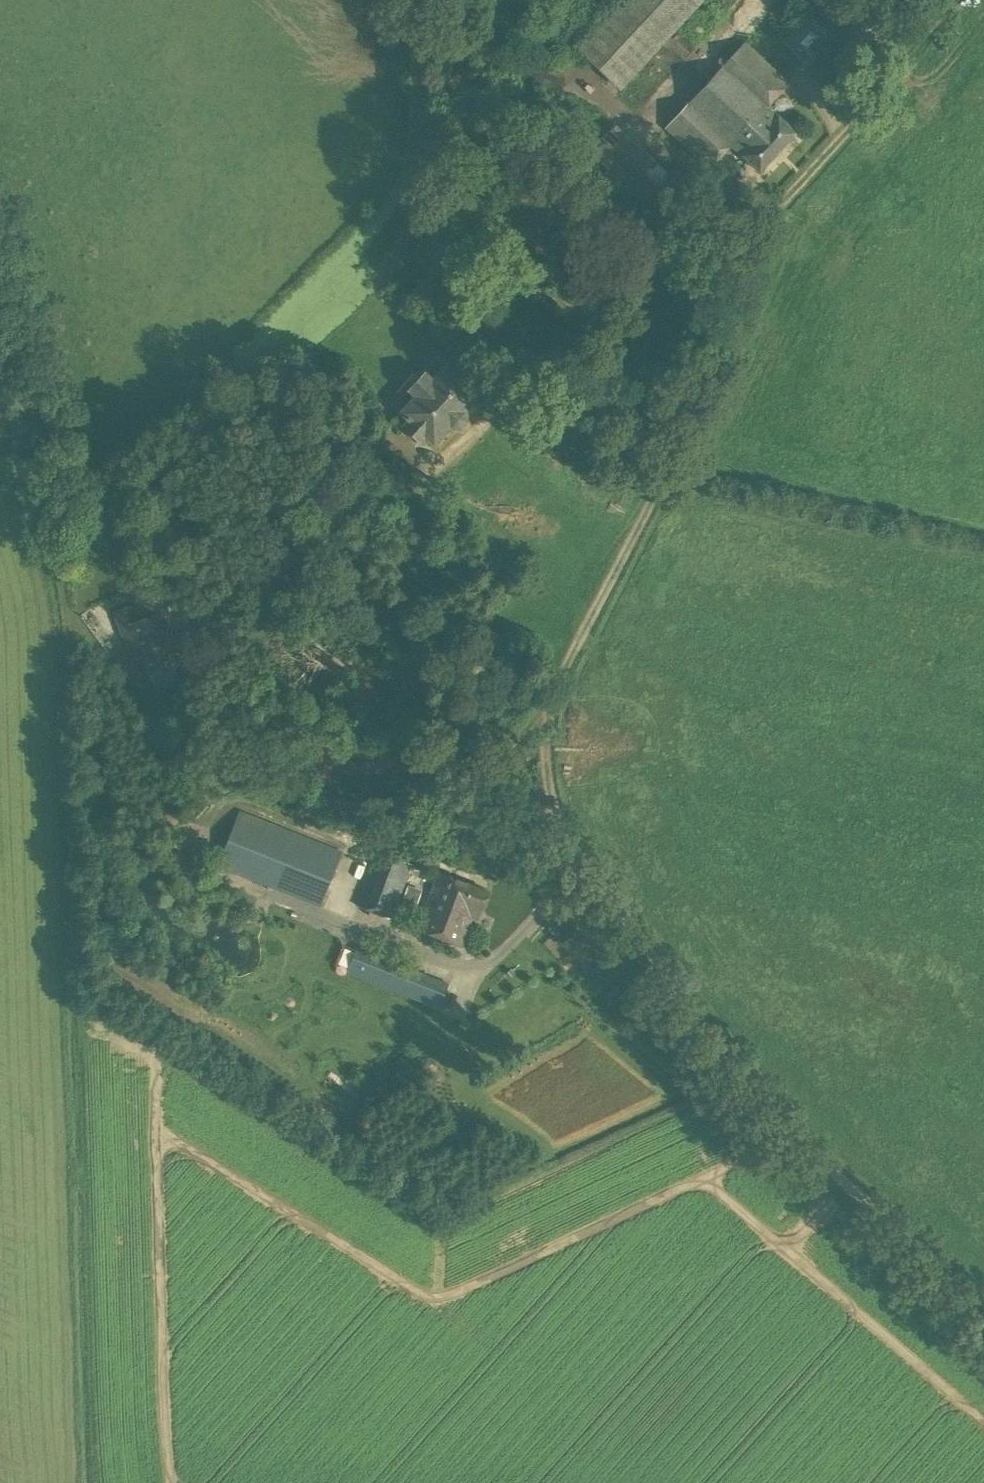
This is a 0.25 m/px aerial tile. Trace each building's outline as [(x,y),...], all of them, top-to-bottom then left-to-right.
[(700,0),(618,0),(574,47),(618,88),(700,0)] [(818,22),(793,41),(808,59),(833,40),(818,22)] [(791,132),(765,108),(787,84),(742,42),(662,128),(707,170),(729,146),(756,170),(755,171),(757,172),(793,133),(791,132)] [(457,357),(468,343),(456,333),(445,347),(457,357)] [(479,392),(444,358),(429,374),(423,368),(404,388),(410,394),(395,410),(403,419),(398,425),(418,444),(424,437),(431,445),(447,428),(458,429),(465,422),(463,410),(479,392)] [(127,606),(111,612),(128,658),(139,654),(146,672),(154,693),(181,683),(173,662),(156,614),(132,622),(127,606)] [(320,907),(340,854),(238,814),(218,867),(320,907)] [(392,918),(411,864),(373,851),(354,905),(392,918)] [(487,891),(437,872),(416,928),(460,945),(470,918),(476,920),(487,891)] [(417,906),(422,891),(407,886),(402,901),(417,906)] [(438,1011),(450,983),(369,952),(358,979),(438,1011)]
